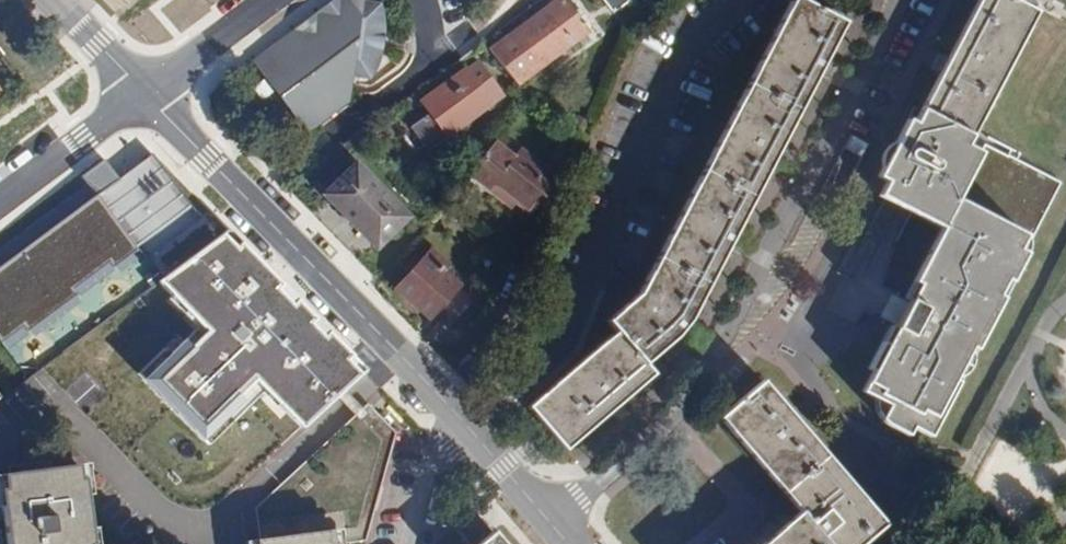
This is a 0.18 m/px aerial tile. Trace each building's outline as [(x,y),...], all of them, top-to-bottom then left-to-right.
[(300,25),(273,45),(283,60),(272,68),(284,84),(291,78),(301,91),(293,97),(305,113),(316,104),(327,117),(353,97),(356,71),(377,73),(387,52),(380,51),(384,37),(384,24),(392,24),(389,10),(385,0),(348,0),(314,27),(300,25)] [(515,82),(586,29),(578,18),(570,7),(565,0),(556,0),(490,49),(515,82)] [(801,0),(790,0),(641,288),(608,320),(615,329),(528,405),(565,447),(596,421),(651,374),(643,363),(676,334),(689,316),(722,254),(778,147),(825,56),(843,22),(801,0)] [(626,0),(606,0),(613,9),(626,0)] [(909,424),(927,435),(1024,251),(1018,248),(1025,233),(1032,237),(1061,182),(1027,164),(985,141),(979,151),(965,144),(972,131),(1035,12),(1012,0),(977,0),(954,44),(914,121),(904,117),(885,152),(874,174),(883,179),(915,197),(908,212),(938,229),(911,281),(916,284),(907,301),(904,306),(892,300),(887,308),(883,316),(895,323),(892,328),(883,344),(879,342),(866,368),(869,371),(859,389),(873,397),(886,404),(878,418),(884,423),(903,433),(909,424)] [(433,145),(492,103),(488,99),(500,89),(483,65),(469,74),(464,68),(421,99),(430,112),(416,122),(433,145)] [(75,172),(89,195),(0,251),(0,344),(195,222),(139,132),(75,172)] [(493,140),(467,173),(488,190),(493,184),(513,199),(529,212),(551,184),(537,173),(542,165),(520,149),(513,157),(493,140)] [(405,215),(355,163),(324,193),(374,246),(405,215)] [(898,207),(882,197),(862,234),(878,242),(898,207)] [(285,286),(227,229),(159,280),(200,325),(140,379),(201,440),(257,387),(301,427),(336,396),(344,388),(365,370),(357,361),(285,286)] [(429,317),(458,284),(448,274),(450,271),(429,250),(397,287),(429,317)] [(762,380),(720,416),(800,510),(771,536),(762,543),(859,543),(884,523),(796,419),(762,380)] [(352,397),(344,388),(336,396),(344,405),(354,416),(362,408),(352,397)] [(332,543),(337,542),(365,540),(394,431),(367,404),(362,408),(354,416),(256,508),(260,539),(331,530),(332,543)] [(84,479),(81,480),(78,465),(2,474),(3,489),(0,490),(0,498),(6,543),(92,543),(84,479)] [(476,513),(457,529),(469,543),(505,543),(493,530),(491,531),(476,513)] [(337,542),(332,543),(331,530),(260,539),(256,539),(256,543),(337,543),(337,542)]
